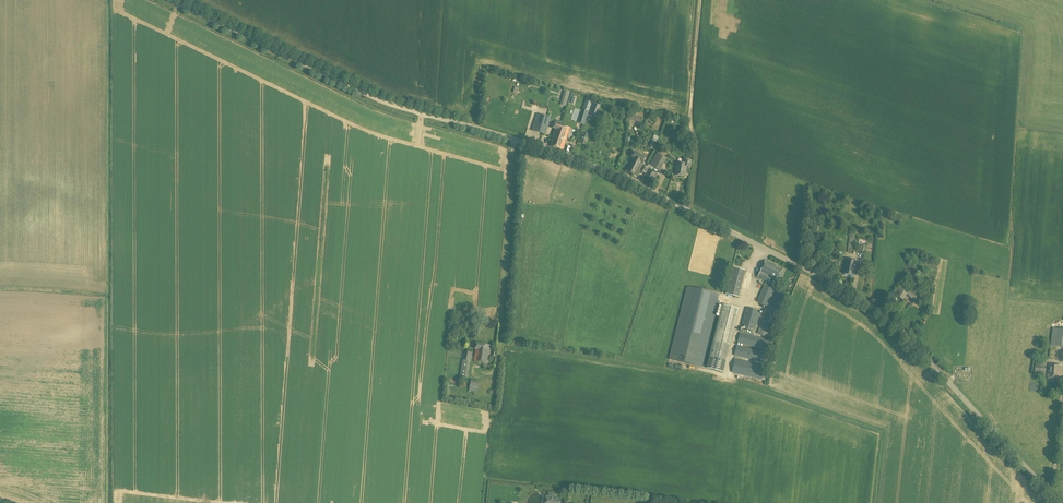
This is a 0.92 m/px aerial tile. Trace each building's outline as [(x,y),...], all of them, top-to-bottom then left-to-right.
[(567,103),(570,94),(564,92),(561,101),(567,103)] [(587,98),(583,109),(589,111),(592,100),(587,98)] [(544,134),(549,117),(537,114),(532,131),(544,134)] [(559,130),(560,125),(554,123),(552,129),(555,129),(552,138),(558,140),(560,135),(559,135),(560,131),(559,130)] [(558,140),(552,138),(550,146),(563,150),(569,128),(560,125),(559,130),(560,131),(559,135),(560,135),(558,140)] [(584,144),(589,130),(583,128),(578,142),(584,144)] [(658,174),(641,165),(645,158),(634,152),(625,171),(635,176),(639,170),(645,173),(641,181),(651,186),(658,174)] [(660,171),(667,159),(656,153),(650,166),(660,171)] [(690,168),(691,161),(683,160),(683,164),(676,163),(675,176),(684,177),(684,173),(685,173),(686,167),(690,168)] [(865,245),(866,241),(859,239),(858,244),(857,251),(863,252),(864,252),(865,245)] [(920,265),(923,257),(914,255),(912,262),(920,265)] [(855,276),(858,261),(847,259),(844,274),(855,276)] [(778,280),(783,271),(776,267),(777,266),(766,261),(758,277),(769,282),(772,276),(774,278),(773,281),(776,283),(778,279),(778,280)] [(739,297),(745,271),(732,268),(726,294),(739,297)] [(915,281),(919,274),(910,269),(906,276),(915,281)] [(913,291),(910,289),(903,284),(898,290),(900,291),(897,295),(903,299),(906,294),(910,297),(915,300),(922,289),(917,286),(914,290),(913,291)] [(787,296),(764,285),(763,288),(761,287),(760,289),(763,290),(757,302),(768,307),(773,296),(774,297),(757,333),(769,339),(779,317),(777,317),(787,296)] [(718,300),(719,295),(687,287),(669,359),(702,367),(719,300),(718,300)] [(724,372),(726,362),(739,309),(723,305),(710,358),(707,368),(724,372)] [(756,329),(760,311),(746,307),(742,325),(745,326),(745,327),(746,327),(746,329),(751,330),(751,329),(753,329),(753,328),(756,329)] [(1061,327),(1060,327),(1060,329),(1053,328),(1051,346),(1062,347),(1062,327),(1061,327)] [(768,351),(771,340),(740,332),(738,343),(768,351)] [(487,364),(490,345),(476,343),(475,349),(476,349),(474,361),(487,364)] [(765,363),(768,353),(737,346),(735,356),(765,363)] [(472,360),(472,356),(471,356),(472,353),(464,352),(460,376),(468,378),(470,359),(472,360)] [(761,380),(765,366),(735,358),(732,373),(761,380)] [(1045,375),(1046,365),(1036,363),(1034,375),(1042,376),(1042,375),(1045,375)] [(1061,379),(1062,365),(1048,364),(1047,378),(1061,379)] [(468,390),(476,390),(476,381),(468,381),(468,390)]
